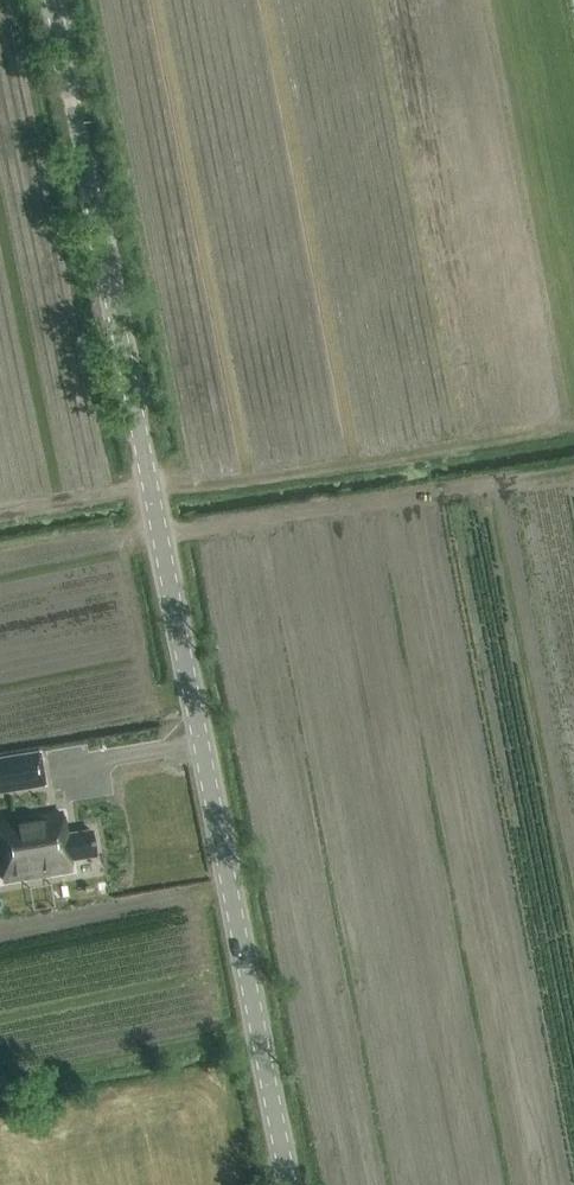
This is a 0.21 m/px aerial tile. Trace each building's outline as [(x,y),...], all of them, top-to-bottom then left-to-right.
[(39,751),(1,757),(7,790),(44,784),(39,751)] [(91,830),(66,835),(62,813),(0,824),(0,859),(4,881),(71,869),(70,860),(96,856),(91,830)]
